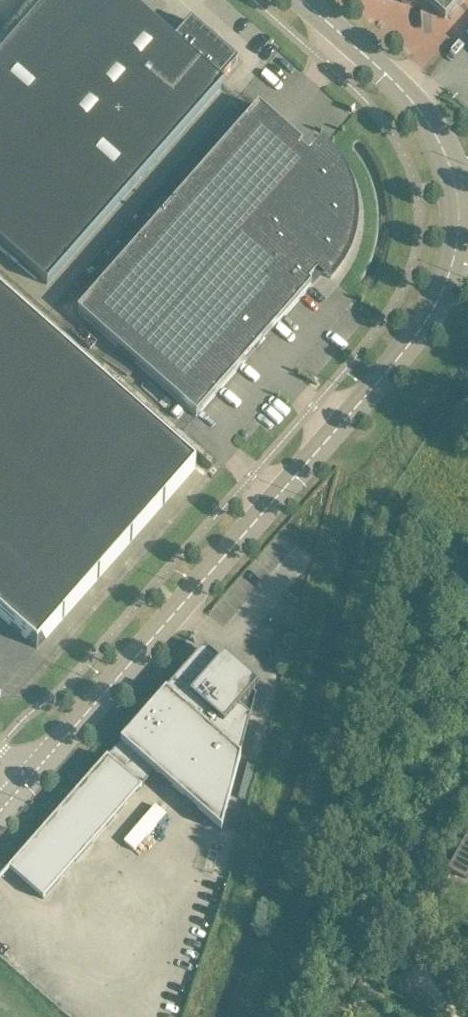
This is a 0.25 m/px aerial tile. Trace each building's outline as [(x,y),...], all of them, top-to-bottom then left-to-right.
[(0,56),(0,244),(47,285),(224,85),(221,83),(238,63),(191,21),(174,41),(127,0),(82,0),(74,9),(64,0),(49,0),(0,56)] [(407,4),(408,1),(428,5),(445,19),(462,0),(385,0),(407,4)] [(325,153),(322,150),(313,160),(300,148),(302,145),(258,106),(78,312),(196,417),(312,286),(309,283),(320,270),(330,279),(334,275),(336,272),(338,269),(340,266),(342,262),(345,258),(346,255),(348,251),(349,246),(350,243),(351,240),(352,237),(352,233),(353,229),(353,225),(353,222),(354,220),(353,214),(353,210),(353,206),(352,202),(351,199),(350,195),(349,192),(349,189),(347,184),(344,178),(341,172),(337,167),(335,163),(333,161),(330,158),(328,155),(325,153)] [(0,297),(0,617),(37,649),(195,469),(0,297)] [(204,649),(10,870),(43,900),(155,773),(221,831),(257,696),(254,693),(258,688),(224,659),(220,663),(204,649)] [(448,870),(467,881),(467,879),(467,833),(448,870)]
